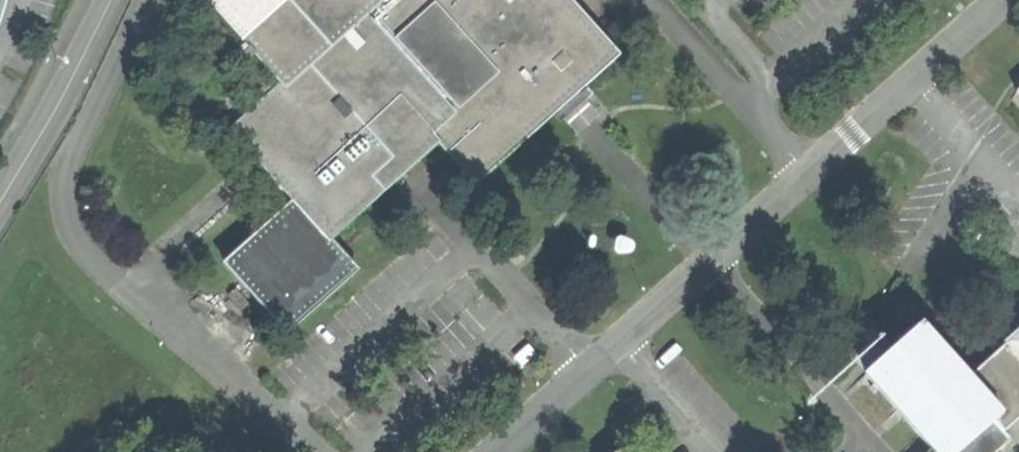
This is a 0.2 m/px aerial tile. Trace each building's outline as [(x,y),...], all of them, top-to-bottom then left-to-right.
[(245,45),(293,0),(205,0),(245,45)] [(245,45),(239,50),(249,60),(254,55),(282,85),(231,131),(271,176),(266,182),(284,202),(290,197),(293,201),(225,263),(287,332),(356,270),(328,240),(436,142),(475,185),(620,54),(571,0),(293,0),(245,45)] [(966,379),(920,325),(894,348),(873,324),(844,350),(865,374),(934,451),(997,451),(1010,440),(1002,432),(1009,426),(1018,417),(1018,331),(966,379)]
